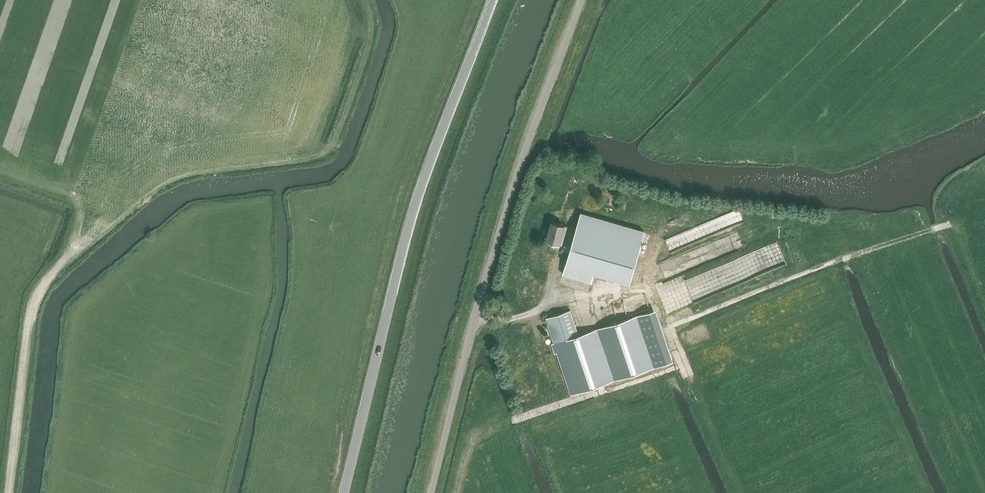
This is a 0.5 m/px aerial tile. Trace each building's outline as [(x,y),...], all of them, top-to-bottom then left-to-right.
[(642,231),(581,213),(563,273),(592,281),(595,272),(627,281),(642,231)] [(560,246),(566,226),(551,222),(545,241),(560,246)] [(736,246),(742,244),(738,230),(732,232),(736,246)] [(741,276),(780,261),(774,245),(774,254),(764,253),(763,250),(762,262),(759,254),(759,253),(757,246),(743,251),(744,253),(743,265),(739,254),(730,257),(728,269),(732,269),(733,263),(739,261),(740,265),(748,266),(741,268),(741,276)] [(695,294),(727,284),(725,279),(714,282),(710,271),(707,272),(707,270),(689,276),(695,294)] [(608,311),(617,310),(615,300),(606,302),(608,311)] [(554,343),(552,343),(555,353),(558,352),(572,394),(673,361),(656,309),(578,335),(570,310),(546,318),(554,343)]
